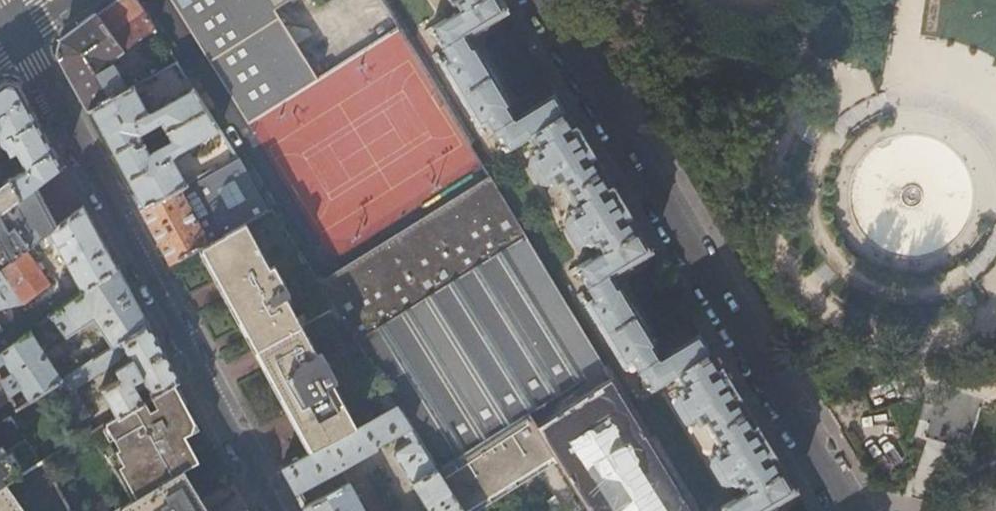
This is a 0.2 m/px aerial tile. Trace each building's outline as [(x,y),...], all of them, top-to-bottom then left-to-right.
[(88,111),(134,86),(136,85),(134,81),(125,85),(111,61),(155,30),(137,2),(136,0),(114,0),(61,40),(57,55),(70,79),(88,111)] [(273,6),(269,0),(167,0),(247,124),(318,81),(297,44),(289,31),(273,6)] [(453,13),(430,27),(447,56),(438,63),(476,127),(486,122),(502,149),(524,137),(531,148),(528,151),(550,185),(548,192),(558,209),(565,209),(586,245),(591,243),(598,255),(575,269),(591,295),(581,301),(622,367),(632,362),(648,389),(670,375),(678,387),(674,390),(695,425),(692,432),(702,450),(711,450),(732,485),(736,483),(743,495),(721,508),(722,510),(761,510),(795,491),(744,407),(698,331),(658,354),(652,344),(655,342),(647,330),(628,297),(620,284),(617,285),(610,275),(650,252),(603,174),(553,91),(512,115),(506,104),(508,103),(500,91),(480,56),(473,46),(472,47),(465,36),(505,12),(498,0),(445,0),(453,13)] [(289,31),(297,44),(314,32),(311,29),(294,27),(289,31)] [(148,68),(153,76),(176,63),(171,55),(148,68)] [(137,78),(140,83),(145,80),(142,75),(137,78)] [(61,167),(43,133),(17,86),(4,83),(0,86),(0,140),(1,143),(4,146),(7,148),(14,146),(16,148),(26,168),(9,178),(19,198),(33,188),(61,167)] [(142,100),(134,86),(88,111),(100,134),(114,159),(146,144),(153,141),(152,138),(145,142),(142,135),(163,123),(168,132),(207,111),(193,90),(171,103),(165,107),(153,114),(149,113),(146,107),(142,100)] [(148,97),(142,100),(146,107),(151,103),(148,97)] [(220,132),(207,111),(168,132),(172,141),(151,153),(148,148),(155,144),(153,141),(146,144),(114,159),(128,186),(141,209),(180,189),(188,185),(185,179),(174,159),(178,155),(184,152),(220,132)] [(195,181),(188,185),(180,189),(210,243),(270,210),(238,159),(195,181)] [(19,198),(9,178),(4,171),(1,173),(4,179),(3,180),(0,183),(0,212),(19,198)] [(33,188),(19,198),(0,212),(0,269),(25,251),(40,240),(55,228),(44,209),(33,188)] [(180,189),(141,209),(155,236),(171,264),(201,247),(210,243),(180,189)] [(367,274),(326,297),(397,407),(410,428),(436,468),(438,472),(527,415),(534,426),(612,378),(504,199),(460,223),(455,214),(420,234),(362,266),(367,274)] [(82,292),(115,267),(100,239),(83,207),(55,228),(40,240),(44,246),(54,240),(72,273),(72,275),(68,277),(73,286),(77,284),(82,292)] [(270,210),(210,243),(202,247),(224,288),(284,398),(313,452),(397,407),(326,297),(270,210)] [(25,251),(0,269),(0,306),(2,306),(20,305),(49,283),(25,251)] [(130,294),(115,267),(82,292),(71,299),(61,308),(53,315),(65,335),(94,317),(113,346),(119,343),(122,341),(146,325),(130,294)] [(71,299),(66,293),(55,301),(61,308),(71,299)] [(22,337),(18,332),(16,332),(8,322),(2,326),(0,323),(0,353),(22,337)] [(164,356),(146,325),(122,341),(132,359),(128,363),(130,368),(120,374),(120,377),(102,387),(118,416),(172,384),(177,381),(164,356)] [(31,332),(0,354),(0,363),(4,360),(10,369),(0,376),(0,378),(8,394),(21,386),(26,392),(13,401),(16,408),(56,383),(61,379),(31,332)] [(78,420),(89,413),(75,386),(115,360),(124,350),(119,343),(113,346),(61,379),(56,383),(78,420)] [(9,395),(8,394),(0,378),(0,401),(9,395)] [(612,378),(534,426),(552,454),(588,510),(693,510),(612,378)] [(183,403),(172,384),(118,416),(106,424),(120,447),(116,450),(124,463),(119,466),(137,497),(182,470),(199,461),(170,411),(183,403)] [(401,434),(410,428),(397,407),(313,452),(282,468),(289,482),(296,494),(377,448),(376,446),(401,434)] [(463,510),(552,454),(534,426),(527,415),(438,472),(463,510)] [(88,434),(93,431),(88,424),(83,427),(88,434)] [(436,468),(410,428),(401,434),(406,442),(393,450),(392,456),(410,483),(436,468)] [(44,462),(29,439),(8,452),(0,456),(0,488),(44,462)] [(44,462),(0,488),(0,510),(71,510),(44,462)] [(438,472),(436,468),(410,483),(428,510),(463,510),(438,472)] [(182,470),(137,497),(113,510),(207,510),(182,470)] [(350,481),(303,507),(305,510),(366,510),(350,481)]
